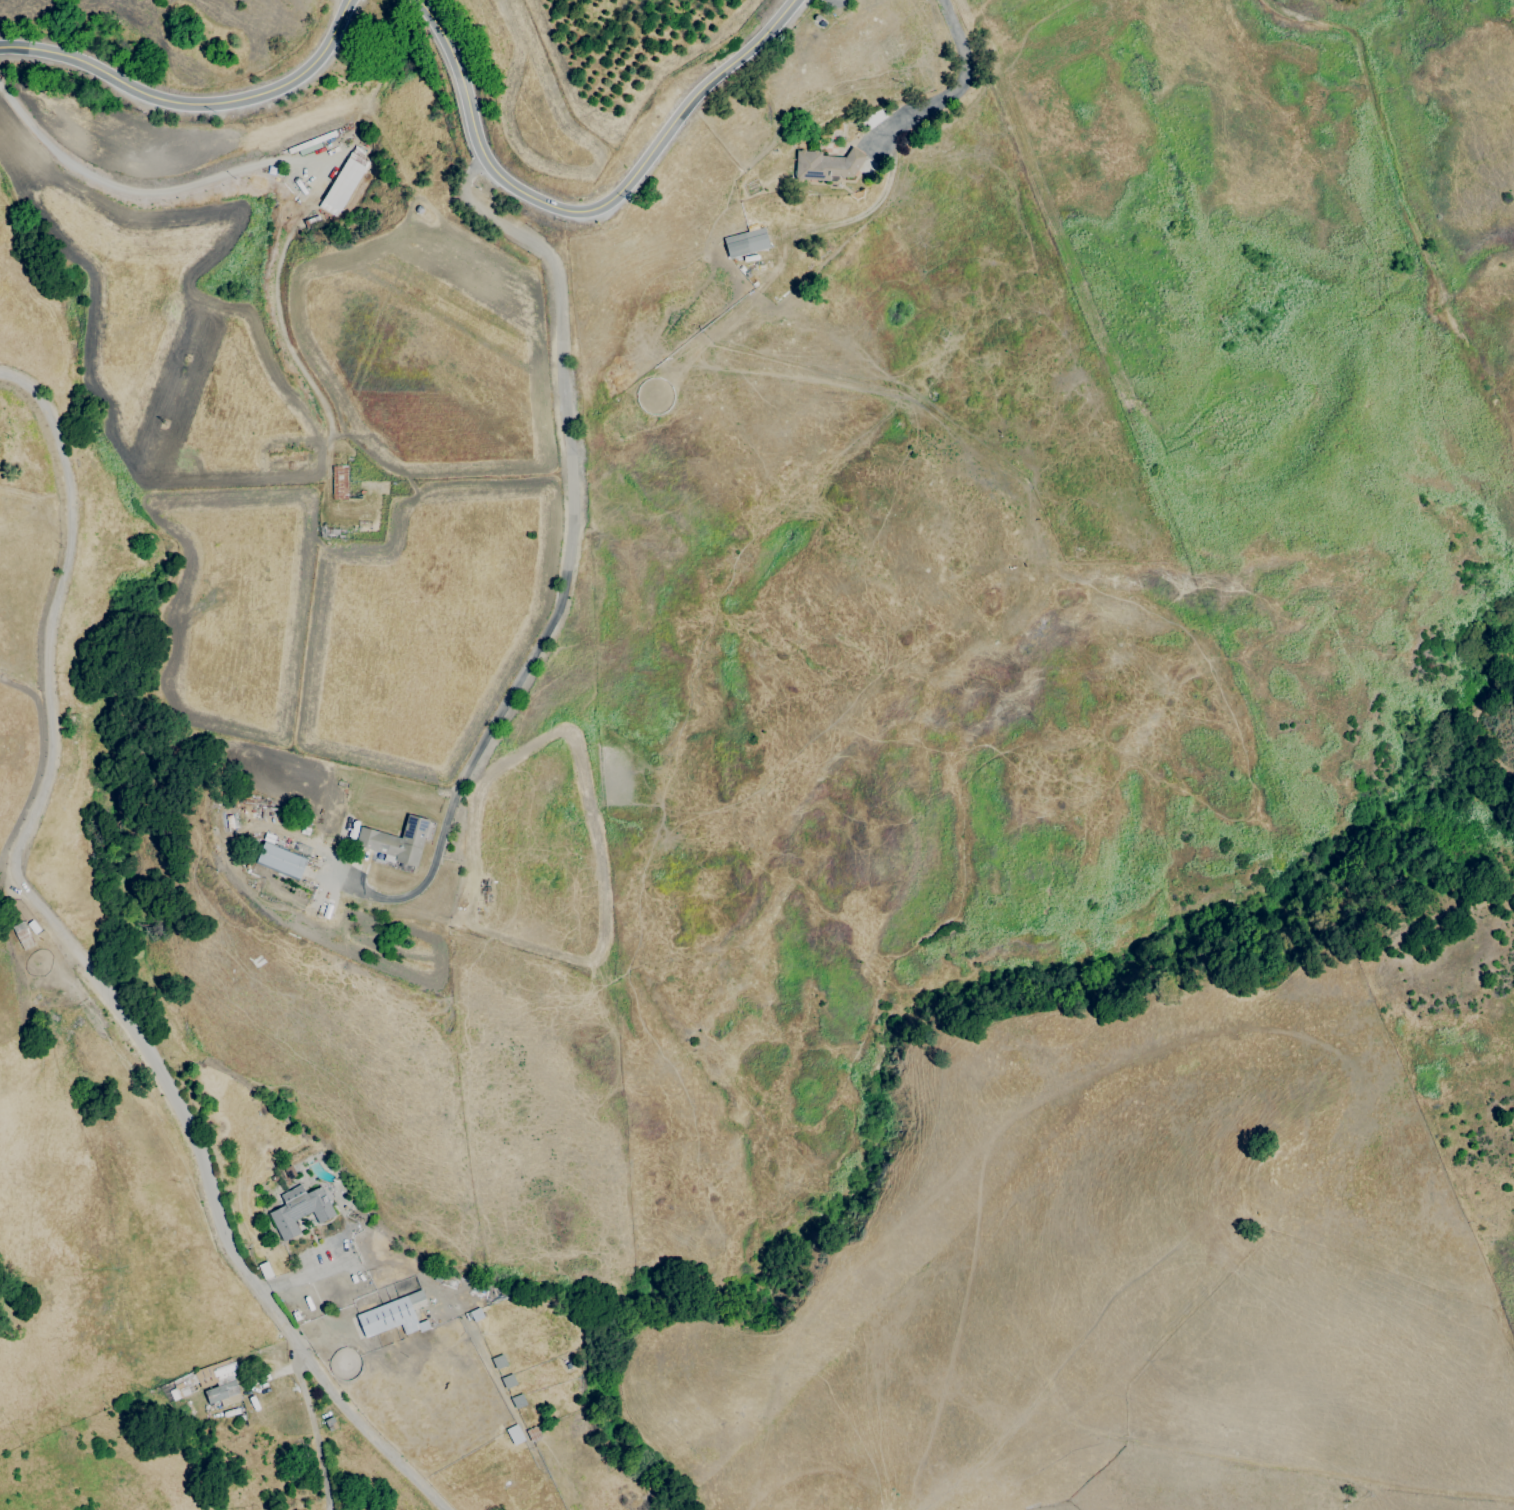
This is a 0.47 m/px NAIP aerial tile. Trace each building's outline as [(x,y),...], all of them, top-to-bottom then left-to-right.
[(367,162),(360,158),(364,151),(352,145),(318,207),(336,217),(367,162)] [(794,180),(836,181),(837,177),(858,178),(859,151),(847,150),(847,157),(819,156),(820,151),(795,150),(794,180)] [(722,238),(728,259),(768,248),(763,227),(722,238)] [(347,500),(346,465),(331,466),(331,500),(347,500)] [(416,864),(427,820),(406,815),(400,837),(358,827),(353,848),(416,864)] [(254,861),(297,880),(306,860),(263,841),(254,861)] [(334,1216),(320,1186),(304,1194),(300,1185),(279,1195),(284,1205),(268,1213),(281,1242),(299,1234),(293,1221),(311,1212),(317,1223),(334,1216)] [(355,1313),(363,1337),(400,1325),(403,1334),(425,1327),(424,1321),(416,1324),(412,1310),(426,1305),(421,1291),(355,1313)] [(207,1404),(220,1400),(222,1406),(241,1400),(233,1376),(237,1375),(231,1359),(193,1371),(199,1390),(203,1389),(207,1404)] [(195,1384),(191,1373),(172,1381),(178,1399),(193,1393),(190,1385),(195,1384)] [(500,1379),(505,1389),(515,1384),(511,1374),(500,1379)] [(505,1429),(512,1445),(523,1440),(516,1424),(505,1429)]
